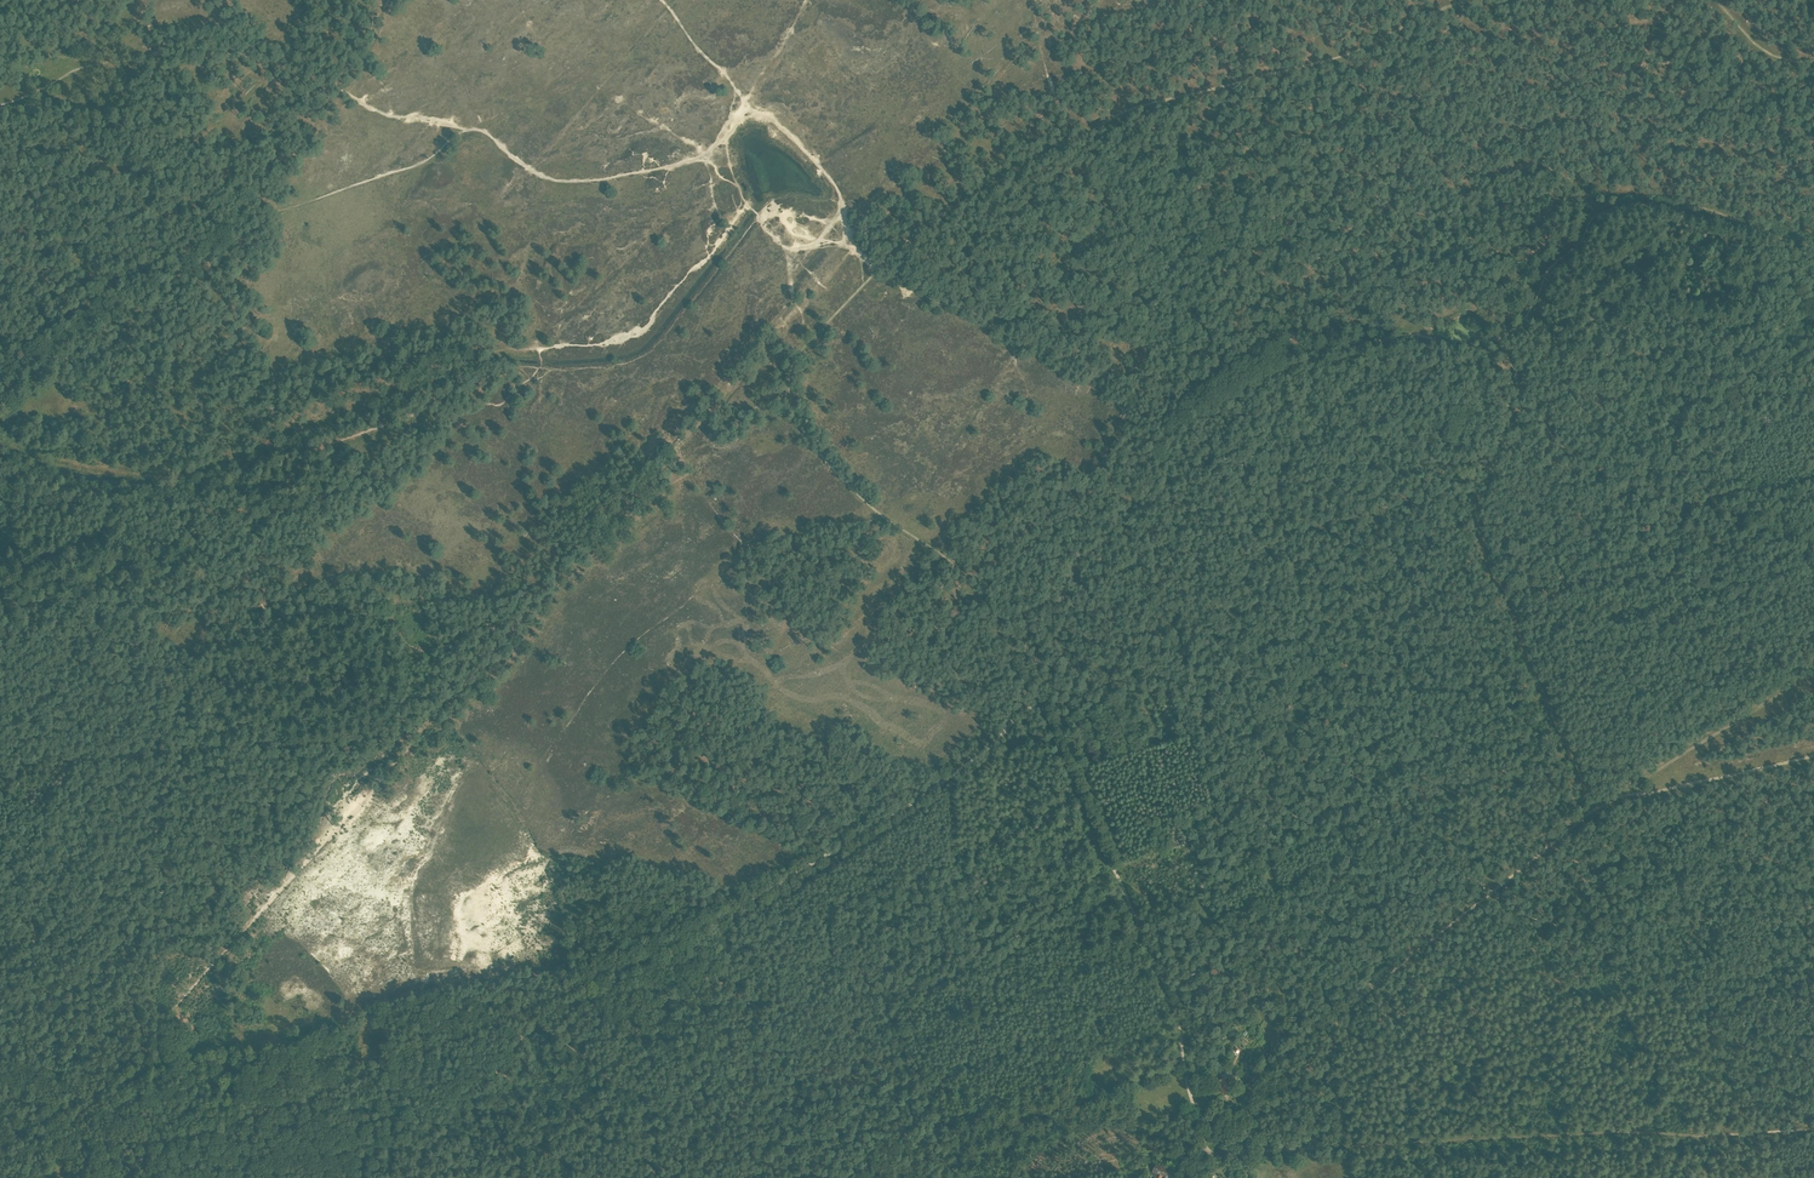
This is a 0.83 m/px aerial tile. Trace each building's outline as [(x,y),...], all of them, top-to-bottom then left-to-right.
[(1248,1065),(1245,1060),(1241,1063),(1243,1065),(1244,1064),(1247,1071),(1243,1073),(1246,1080),(1252,1077),(1248,1070),(1249,1069),(1247,1066),(1248,1065)] [(1236,1085),(1231,1076),(1228,1078),(1224,1080),(1224,1079),(1218,1082),(1224,1094),(1230,1091),(1229,1089),(1232,1087),(1236,1085)] [(1166,1169),(1156,1164),(1153,1171),(1152,1175),(1156,1177),(1155,1177),(1162,1177),(1166,1169)] [(1176,1174),(1166,1169),(1162,1177),(1174,1177),(1176,1174)]
